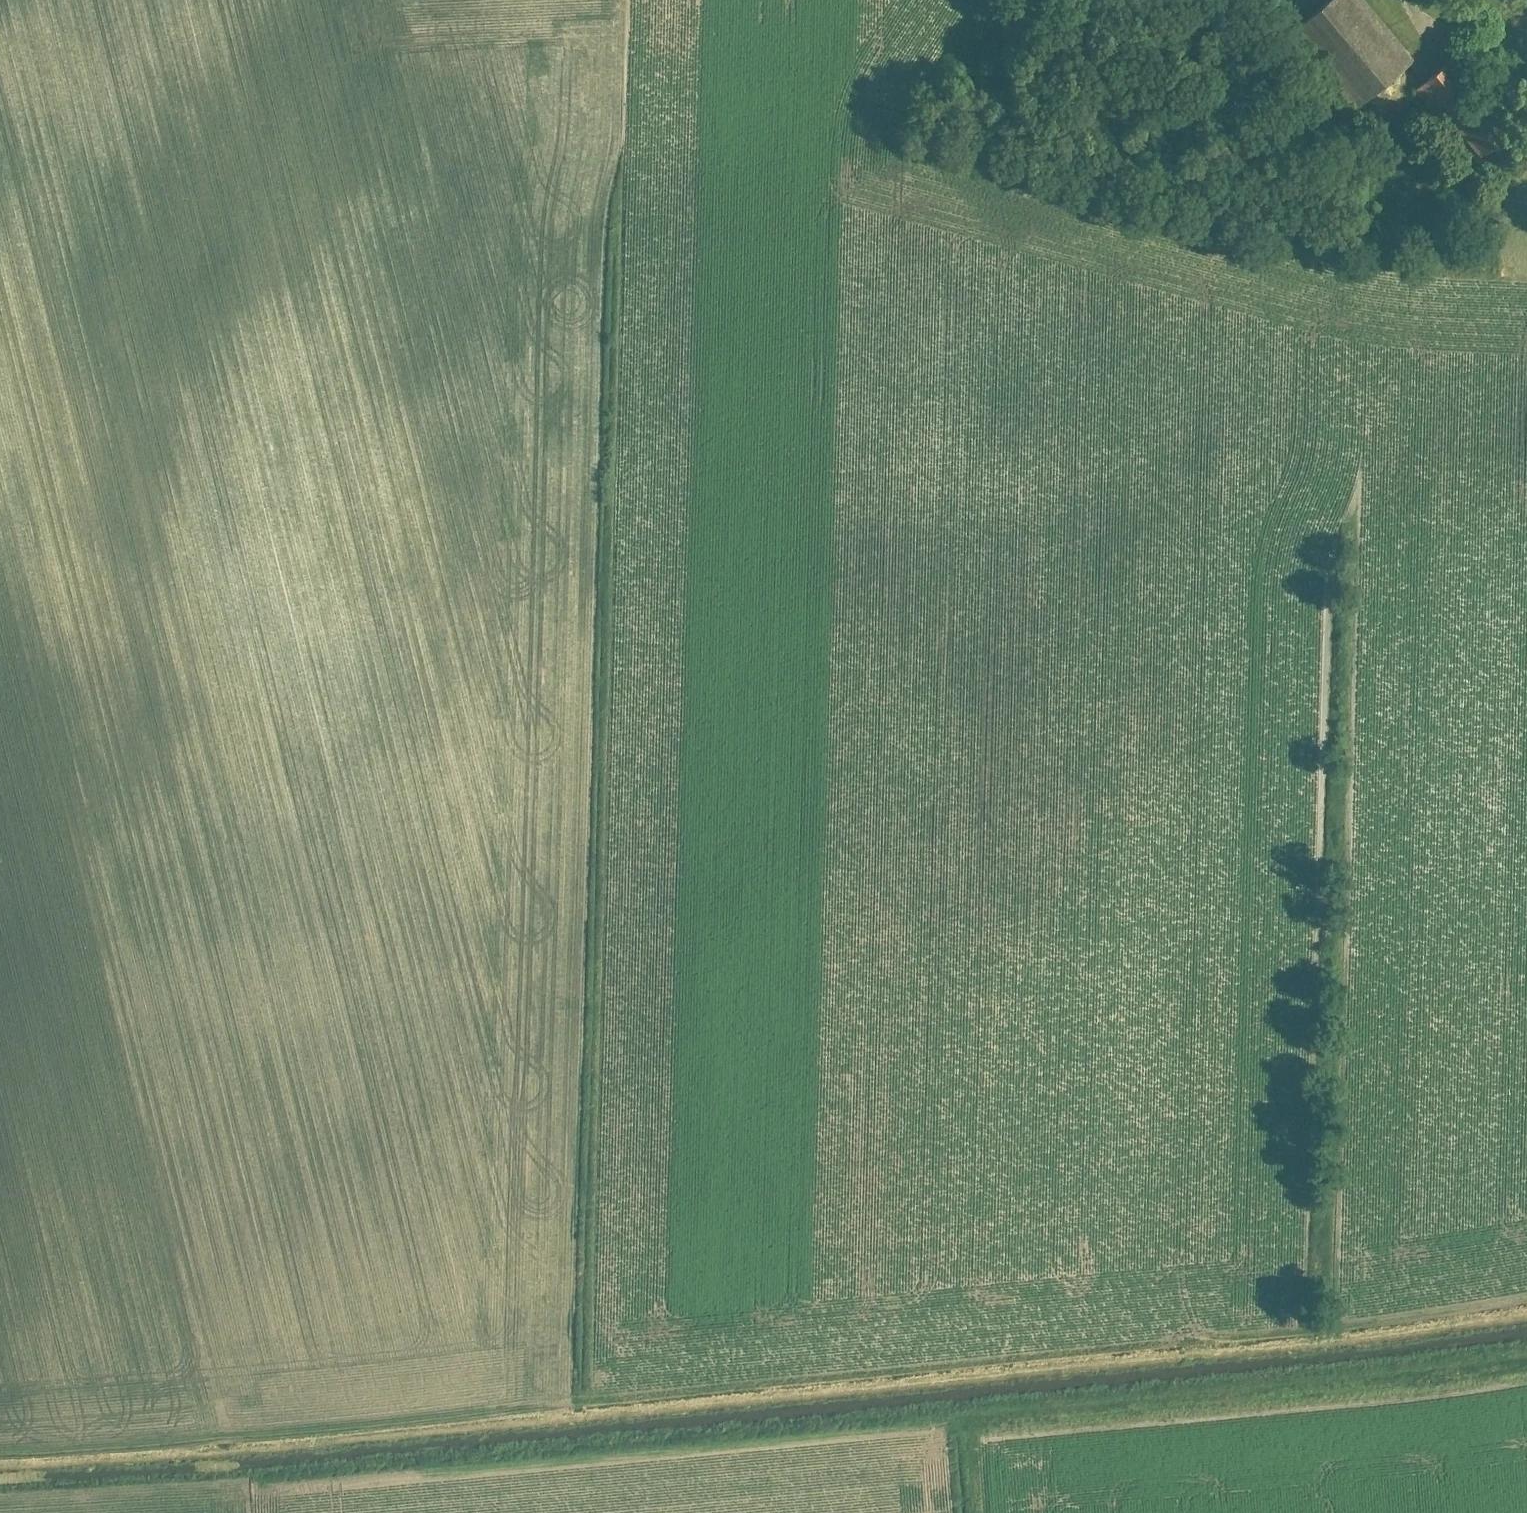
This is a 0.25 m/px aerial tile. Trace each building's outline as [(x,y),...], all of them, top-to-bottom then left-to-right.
[(1296,30),(1357,98),(1409,53),(1362,0),(1330,0),(1296,30)] [(1452,55),(1411,93),(1473,160),(1514,122),(1452,55)]
